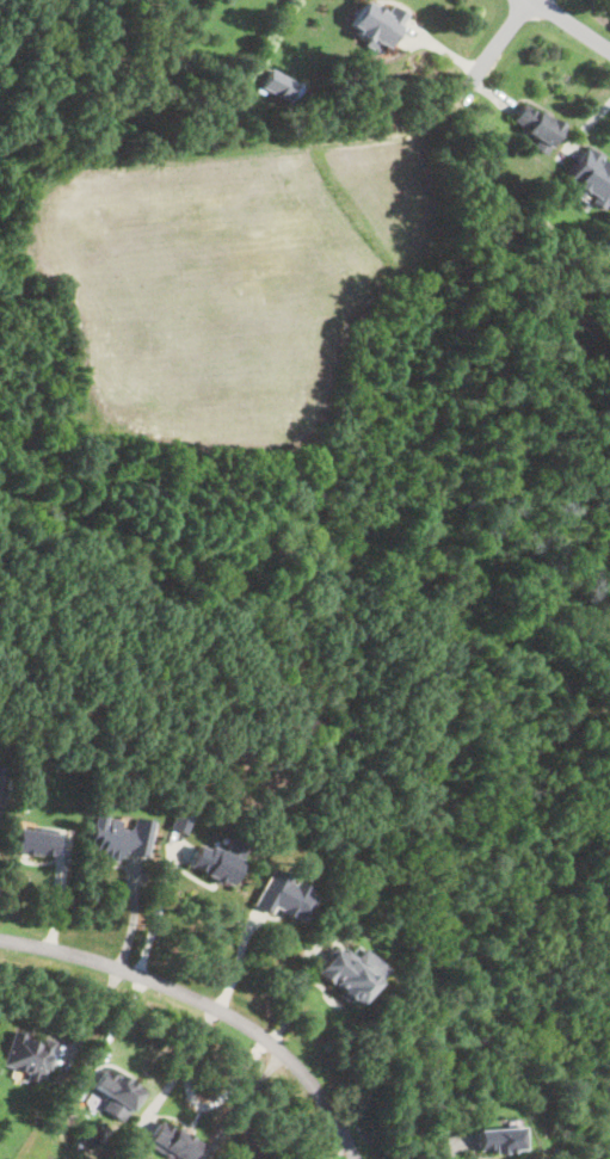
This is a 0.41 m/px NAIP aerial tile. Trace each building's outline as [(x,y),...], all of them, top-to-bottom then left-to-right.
[(365,2),(374,7),(374,6),(382,11),(381,12),(388,16),(393,7),(408,16),(388,49),(380,43),(378,45),(377,45),(374,51),(357,42),(362,33),(351,26),(365,2)] [(297,81),(288,100),(263,87),(272,69),(297,81)] [(562,129),(543,156),(532,148),(537,141),(525,132),(526,131),(512,122),(515,118),(525,103),(562,129)] [(598,158),(609,165),(609,192),(599,209),(589,202),(593,196),(584,190),(579,198),(569,191),(573,185),(566,180),(587,147),(599,155),(598,158)] [(207,753),(202,765),(189,760),(193,748),(207,753)] [(192,819),(186,836),(170,830),(177,813),(192,819)] [(123,831),(131,833),(134,819),(154,822),(147,859),(127,856),(127,852),(124,852),(123,858),(118,857),(117,863),(98,859),(99,855),(94,853),(95,845),(90,844),(95,815),(109,818),(109,820),(121,822),(118,831),(123,831)] [(56,832),(55,837),(58,837),(54,861),(12,852),(16,830),(31,832),(32,827),(56,832)] [(247,847),(230,887),(222,883),(222,884),(212,881),(214,880),(189,869),(190,865),(198,846),(208,851),(210,847),(224,855),(232,840),(247,847)] [(290,883),(295,886),(296,882),(312,889),(309,894),(318,899),(304,924),(295,919),(294,920),(279,913),(281,911),(275,908),(271,916),(270,914),(254,906),(273,869),(291,880),(290,883)] [(341,953),(345,948),(355,956),(362,948),(386,968),(356,1004),(347,998),(347,999),(338,991),(339,990),(331,981),(329,984),(316,972),(328,957),(326,955),(334,945),(341,953)] [(25,1040),(36,1043),(38,1037),(56,1043),(44,1079),(38,1077),(36,1083),(26,1079),(29,1074),(2,1066),(13,1032),(26,1037),(25,1040)] [(104,1069),(115,1078),(117,1074),(135,1086),(134,1089),(142,1093),(129,1112),(92,1086),(104,1069)] [(198,1145),(189,1158),(177,1158),(172,1155),(170,1158),(148,1146),(152,1141),(149,1140),(160,1122),(173,1130),(174,1129),(183,1135),(184,1134),(191,1139),(190,1140),(198,1145)] [(523,1148),(512,1149),(512,1152),(493,1153),(493,1148),(477,1149),(476,1129),(522,1127),(523,1148)]
